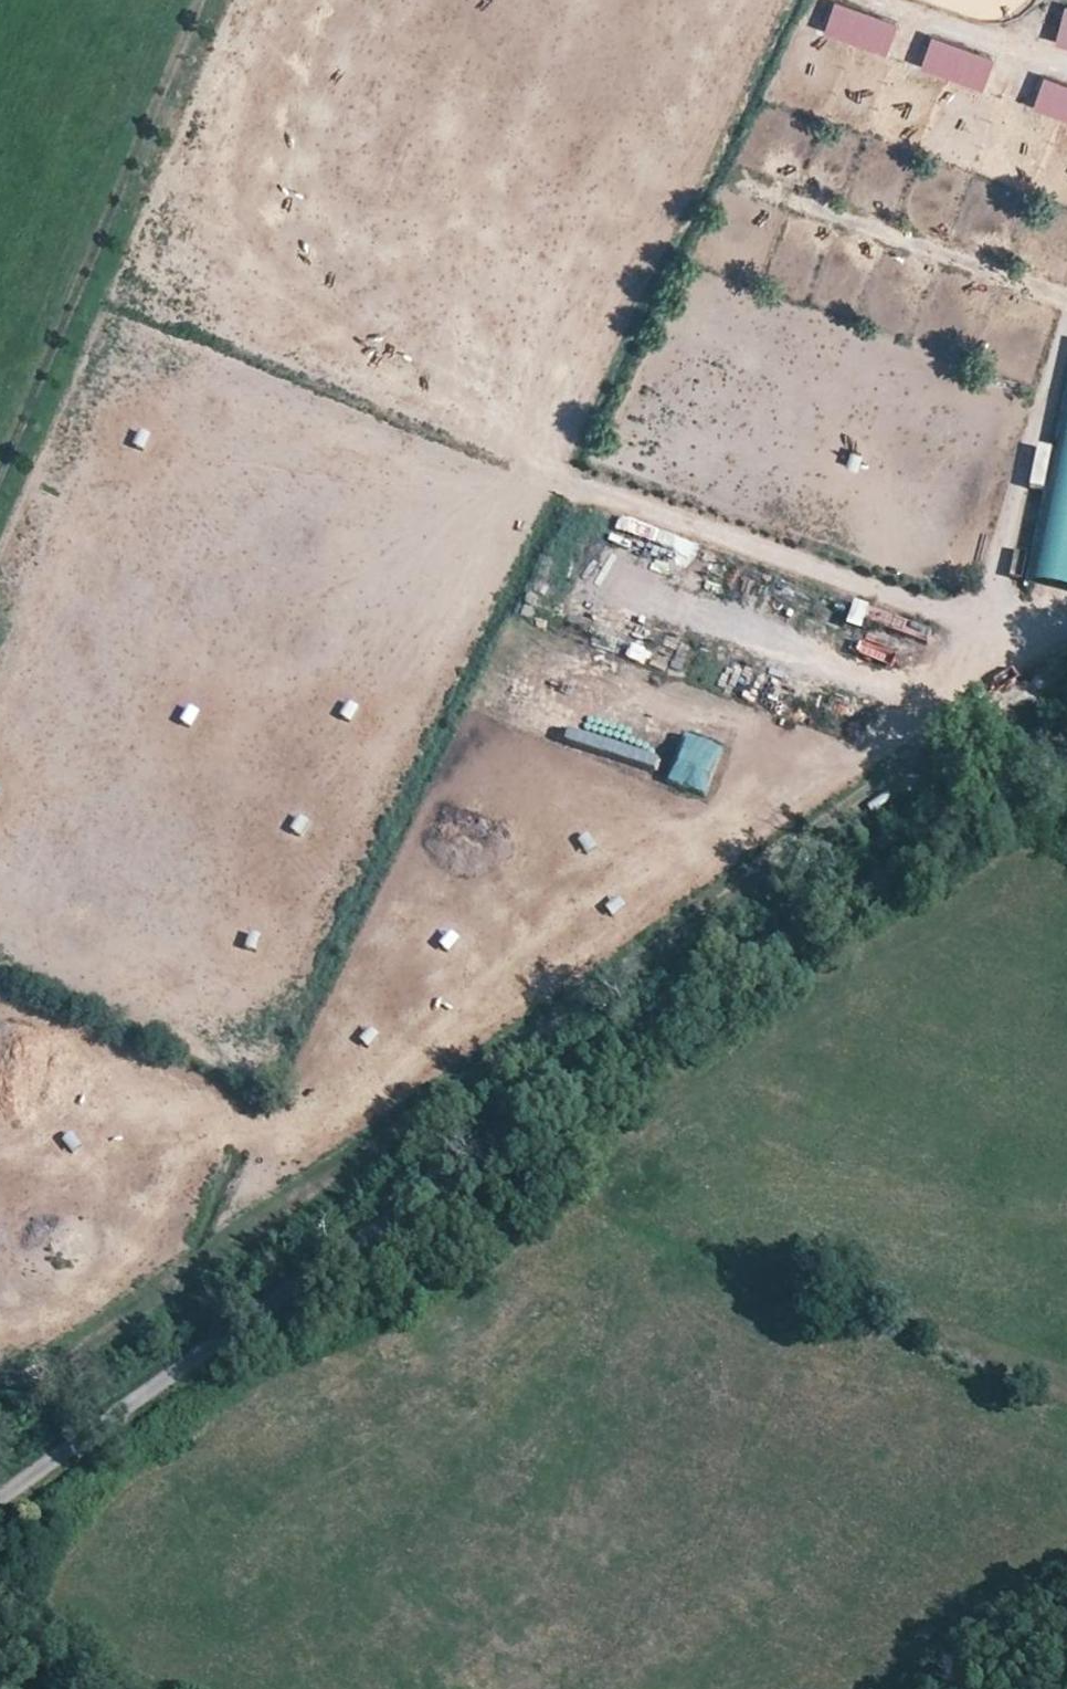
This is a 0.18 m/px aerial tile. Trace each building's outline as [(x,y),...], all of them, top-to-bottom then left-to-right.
[(895,20),(844,0),(829,0),(818,26),(882,51),(895,20)] [(982,85),(992,53),(926,31),(916,62),(982,85)] [(1039,71),(1027,102),(1066,118),(1066,82),(1039,71)] [(1060,449),(1033,445),(1026,485),(1047,489),(1031,583),(1066,590),(1066,408),(1060,449)] [(844,625),(858,629),(865,605),(851,601),(844,625)]
